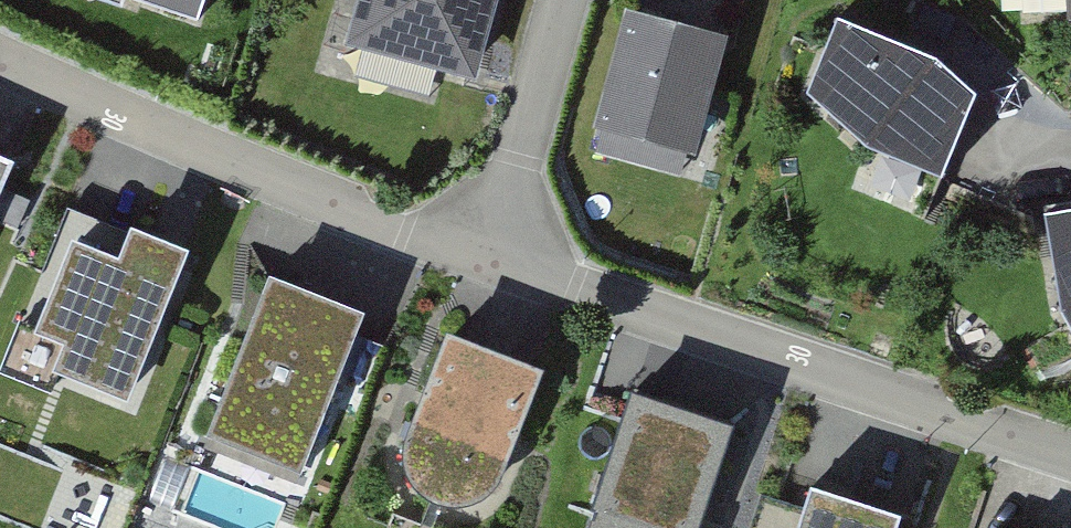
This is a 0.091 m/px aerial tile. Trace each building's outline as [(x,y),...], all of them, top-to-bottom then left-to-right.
[(202,0),(124,0),(124,2),(193,26),(202,0)] [(353,44),(465,76),(486,0),(366,0),(353,44)] [(935,180),(967,94),(933,59),(830,16),(799,91),(860,149),(935,180)] [(714,44),(630,20),(598,128),(683,152),(714,44)] [(0,156),(0,195),(14,161),(0,156)] [(1040,205),(1053,314),(1070,344),(1070,200),(1040,205)] [(131,243),(119,272),(71,252),(33,344),(63,356),(51,384),(128,415),(189,267),(131,243)] [(356,324),(263,285),(197,441),(290,480),(356,324)] [(527,381),(439,346),(398,451),(398,478),(411,496),(439,509),(465,505),(487,485),(527,381)] [(625,399),(587,514),(630,527),(691,527),(723,431),(625,399)] [(809,502),(800,527),(887,527),(809,502)]
